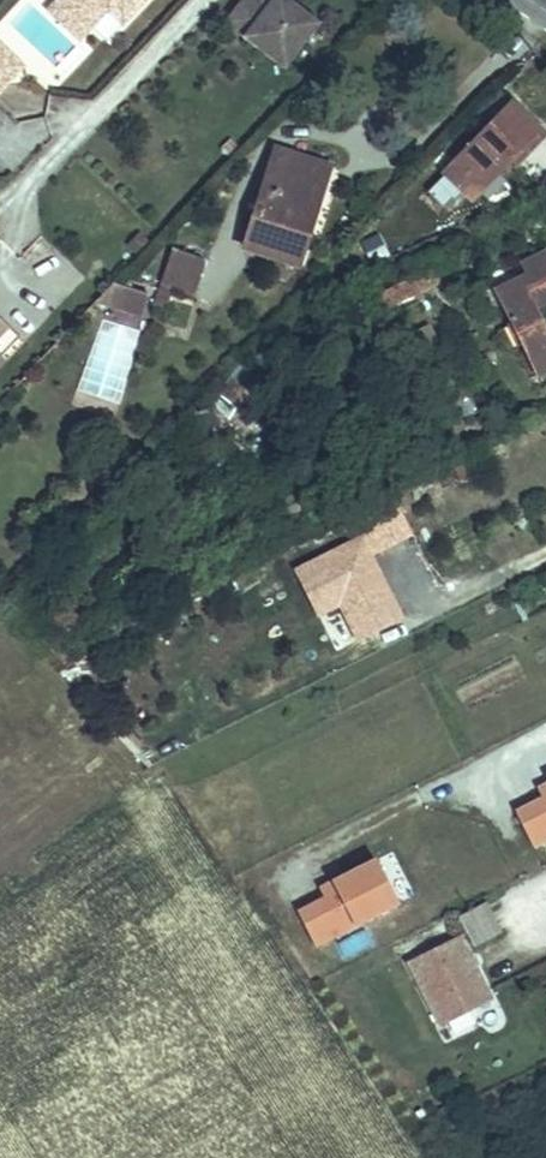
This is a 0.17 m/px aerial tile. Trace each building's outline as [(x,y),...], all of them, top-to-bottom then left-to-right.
[(61,0),(59,0),(49,11),(80,40),(91,28),(61,0)] [(146,0),(61,0),(91,28),(91,27),(108,10),(123,24),(146,0)] [(295,5),(291,10),(277,0),(242,0),(224,23),(261,51),(269,41),(292,59),(319,24),(295,5)] [(289,0),(277,0),(291,10),(295,5),(289,0)] [(106,42),(123,24),(108,10),(91,27),(106,42)] [(292,59),(269,41),(261,51),(284,70),(292,59)] [(6,51),(0,57),(0,68),(11,79),(22,67),(6,51)] [(0,68),(0,90),(11,79),(0,68)] [(526,155),(544,135),(512,104),(445,173),(473,199),(512,157),(519,149),(526,155)] [(228,156),(238,146),(230,140),(221,150),(228,156)] [(518,163),(526,155),(519,149),(512,157),(518,163)] [(309,231),(323,188),(287,176),(293,156),(275,150),(244,248),(298,265),(306,242),(300,240),(304,229),(309,231)] [(323,188),(330,167),(293,156),(287,176),(323,188)] [(306,242),(309,231),(304,229),(300,240),(306,242)] [(136,253),(148,241),(140,234),(128,246),(136,253)] [(193,294),(204,260),(175,249),(155,307),(166,311),(174,288),(193,294)] [(545,252),(522,264),(527,275),(496,291),(512,324),(525,317),(535,338),(522,344),(538,375),(545,372),(545,331),(535,308),(545,302),(545,254),(545,252)] [(387,309),(439,285),(431,268),(380,293),(387,309)] [(126,287),(129,280),(120,276),(113,283),(126,287)] [(142,315),(148,294),(126,287),(113,283),(96,301),(142,315)] [(535,338),(525,317),(512,324),(507,326),(518,347),(522,344),(535,338)] [(9,328),(0,319),(0,337),(9,328)] [(432,341),(426,328),(413,334),(419,347),(432,341)] [(460,413),(466,414),(472,413),(476,410),(478,406),(480,400),(478,393),(475,390),(473,388),(466,386),(462,386),(455,390),(452,395),(451,401),(453,407),(457,412),(460,413)] [(476,473),(469,461),(454,469),(459,481),(476,473)] [(334,523),(350,515),(344,504),(329,512),(334,523)] [(335,608),(354,643),(405,616),(360,532),(290,569),(316,618),(335,608)] [(545,567),(545,552),(534,558),(540,570),(545,567)] [(531,844),(545,837),(545,781),(510,796),(531,844)] [(315,946),(401,901),(377,855),(291,900),(315,946)] [(501,933),(486,902),(459,916),(475,947),(501,933)] [(490,999),(460,938),(410,964),(441,1024),(490,999)]
